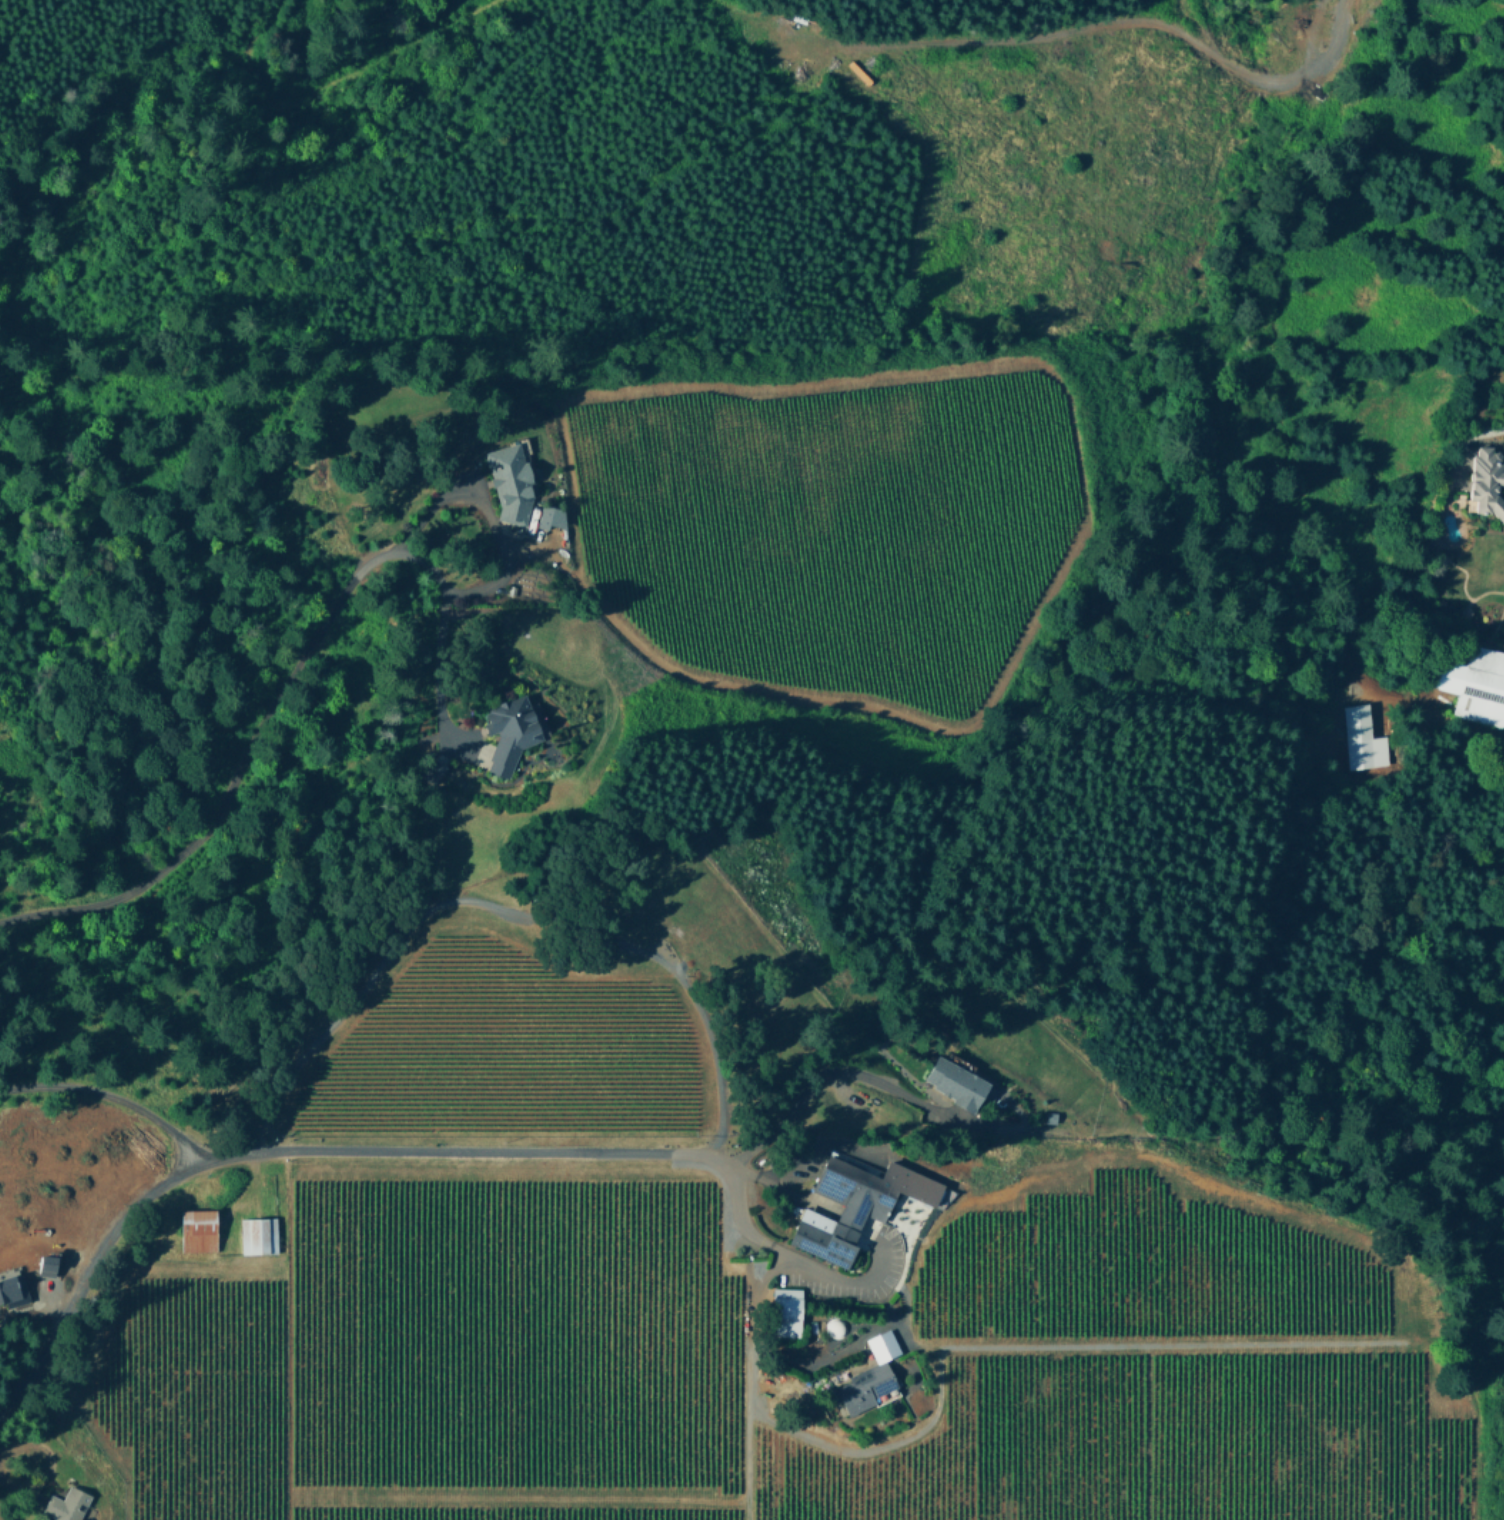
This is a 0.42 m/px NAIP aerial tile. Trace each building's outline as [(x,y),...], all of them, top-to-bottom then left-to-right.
[(497,518),(524,525),(533,492),(525,462),(522,461),(517,442),(483,451),(499,508),(497,518)] [(1497,499),(1498,492),(1503,481),(1503,472),(1501,470),(1502,454),(1491,448),(1491,446),(1477,445),(1470,457),(1469,475),(1469,476),(1468,487),(1467,489),(1466,500),(1473,501),(1473,506),(1503,523),(1503,503),(1497,499)] [(546,525),(564,526),(565,508),(538,507),(537,527),(546,527),(546,525)] [(1503,726),(1503,651),(1469,644),(1454,715),(1503,726)] [(486,770),(510,777),(518,747),(541,739),(523,692),(481,708),(484,717),(482,724),(486,733),(498,729),(486,770)] [(1345,704),(1349,742),(1373,740),(1369,702),(1345,704)] [(475,762),(485,766),(494,743),(484,739),(475,762)] [(975,1108),(988,1078),(934,1055),(921,1084),(975,1108)] [(846,1264),(864,1214),(883,1220),(894,1191),(934,1205),(942,1180),(885,1160),(880,1174),(826,1155),(813,1191),(842,1201),(835,1218),(802,1206),(789,1244),(846,1264)] [(179,1208),(180,1251),(216,1250),(215,1207),(179,1208)] [(241,1217),(242,1253),(277,1251),(276,1216),(241,1217)] [(53,1274),(54,1254),(36,1253),(35,1274),(53,1274)] [(5,1300),(7,1306),(29,1300),(20,1271),(0,1277),(0,1301),(5,1300)] [(800,1335),(801,1287),(774,1286),(773,1334),(800,1335)] [(876,1363),(847,1375),(850,1381),(835,1387),(846,1415),(877,1402),(874,1396),(897,1387),(885,1358),(900,1352),(890,1327),(865,1337),(876,1363)] [(69,1484),(63,1498),(51,1493),(44,1511),(54,1516),(53,1519),(79,1519),(90,1493),(69,1484)]
